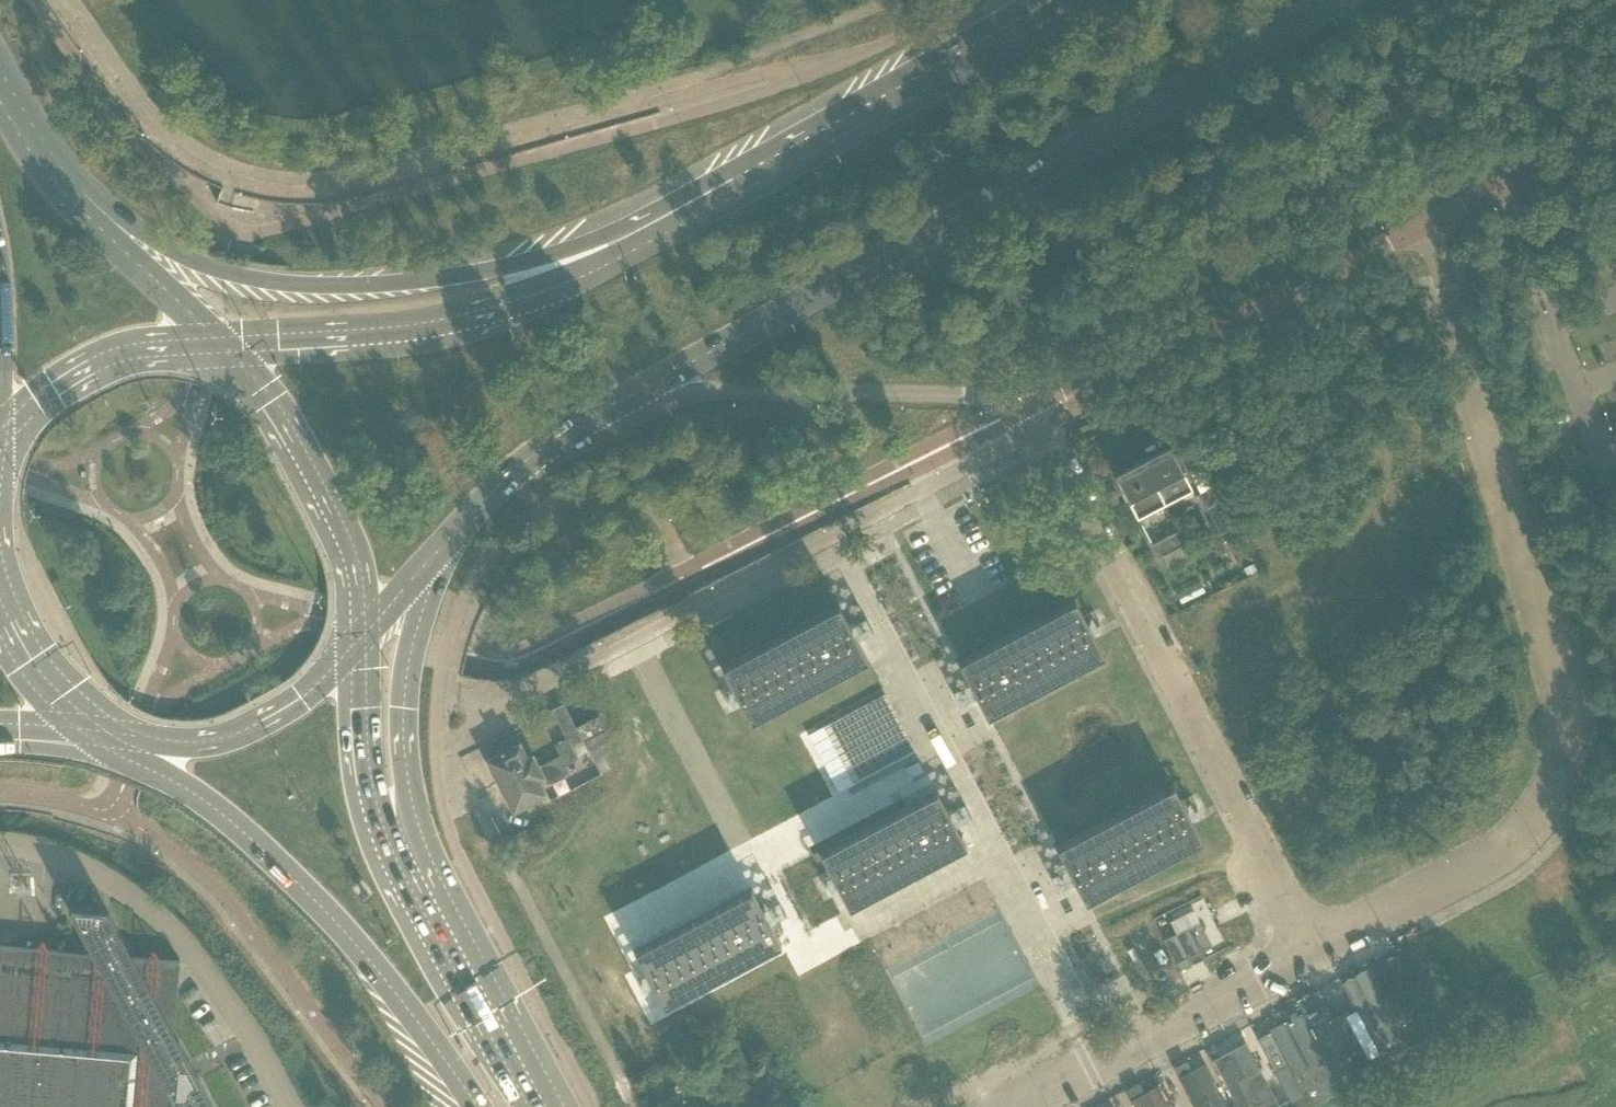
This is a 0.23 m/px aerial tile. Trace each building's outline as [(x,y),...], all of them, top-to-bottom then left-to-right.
[(1052,326),(1047,314),(1035,318),(1040,331),(1052,326)] [(1170,446),(1142,460),(1165,503),(1192,489),(1170,446)] [(1165,503),(1142,460),(1115,475),(1138,518),(1165,503)] [(1214,486),(1200,494),(1207,508),(1220,534),(1236,526),(1223,500),(1221,501),(1214,486)] [(1152,544),(1159,557),(1186,543),(1179,530),(1152,544)] [(963,660),(958,663),(987,717),(1104,656),(1075,601),(963,660)] [(838,606),(721,668),(742,707),(750,722),(750,723),(867,661),(838,606)] [(915,752),(884,696),(824,727),(855,786),(915,752)] [(552,711),(537,718),(542,727),(556,720),(566,740),(571,748),(583,742),(576,727),(564,704),(551,710),(552,711)] [(610,739),(605,730),(598,716),(576,727),(583,742),(584,741),(588,750),(602,744),(610,739)] [(538,767),(501,786),(515,811),(544,794),(537,781),(543,779),(546,785),(568,773),(564,766),(576,759),(570,749),(571,748),(566,740),(556,745),(561,755),(538,767)] [(527,759),(519,743),(504,752),(503,750),(500,751),(501,753),(487,760),(501,786),(537,767),(532,756),(527,759)] [(1172,786),(1056,848),(1085,903),(1118,885),(1201,841),(1202,841),(1173,786),(1172,786)] [(906,808),(820,854),(829,871),(849,909),(965,847),(935,792),(906,808)] [(751,889),(634,951),(663,1007),(781,945),(751,889)] [(93,953),(0,945),(0,1106),(167,1106),(169,1093),(175,1104),(175,1106),(215,1106),(195,1071),(179,1041),(174,1032),(180,961),(133,956),(127,944),(110,912),(69,909),(93,953)] [(1185,928),(1163,939),(1175,964),(1179,971),(1191,965),(1187,958),(1211,946),(1199,921),(1185,928)] [(1368,966),(1341,980),(1374,1043),(1385,1037),(1370,1008),(1386,1000),(1368,966)] [(1410,988),(1404,976),(1388,985),(1394,996),(1410,988)] [(1400,996),(1391,1001),(1403,1024),(1413,1019),(1400,996)] [(1319,1054),(1296,1010),(1265,1026),(1288,1071),(1319,1054)] [(1279,1093),(1250,1037),(1237,1044),(1245,1059),(1236,1063),(1247,1084),(1258,1079),(1268,1099),(1279,1093)] [(1378,1068),(1411,1050),(1405,1038),(1372,1055),(1378,1068)] [(1203,1060),(1176,1073),(1195,1106),(1220,1106),(1226,1104),(1203,1060)] [(1278,1078),(1286,1092),(1287,1095),(1290,1101),(1293,1106),(1307,1106),(1315,1103),(1343,1088),(1337,1076),(1308,1091),(1307,1090),(1302,1093),(1290,1071),(1278,1078)] [(1140,1082),(1122,1092),(1130,1106),(1168,1106),(1155,1082),(1143,1088),(1140,1082)]
